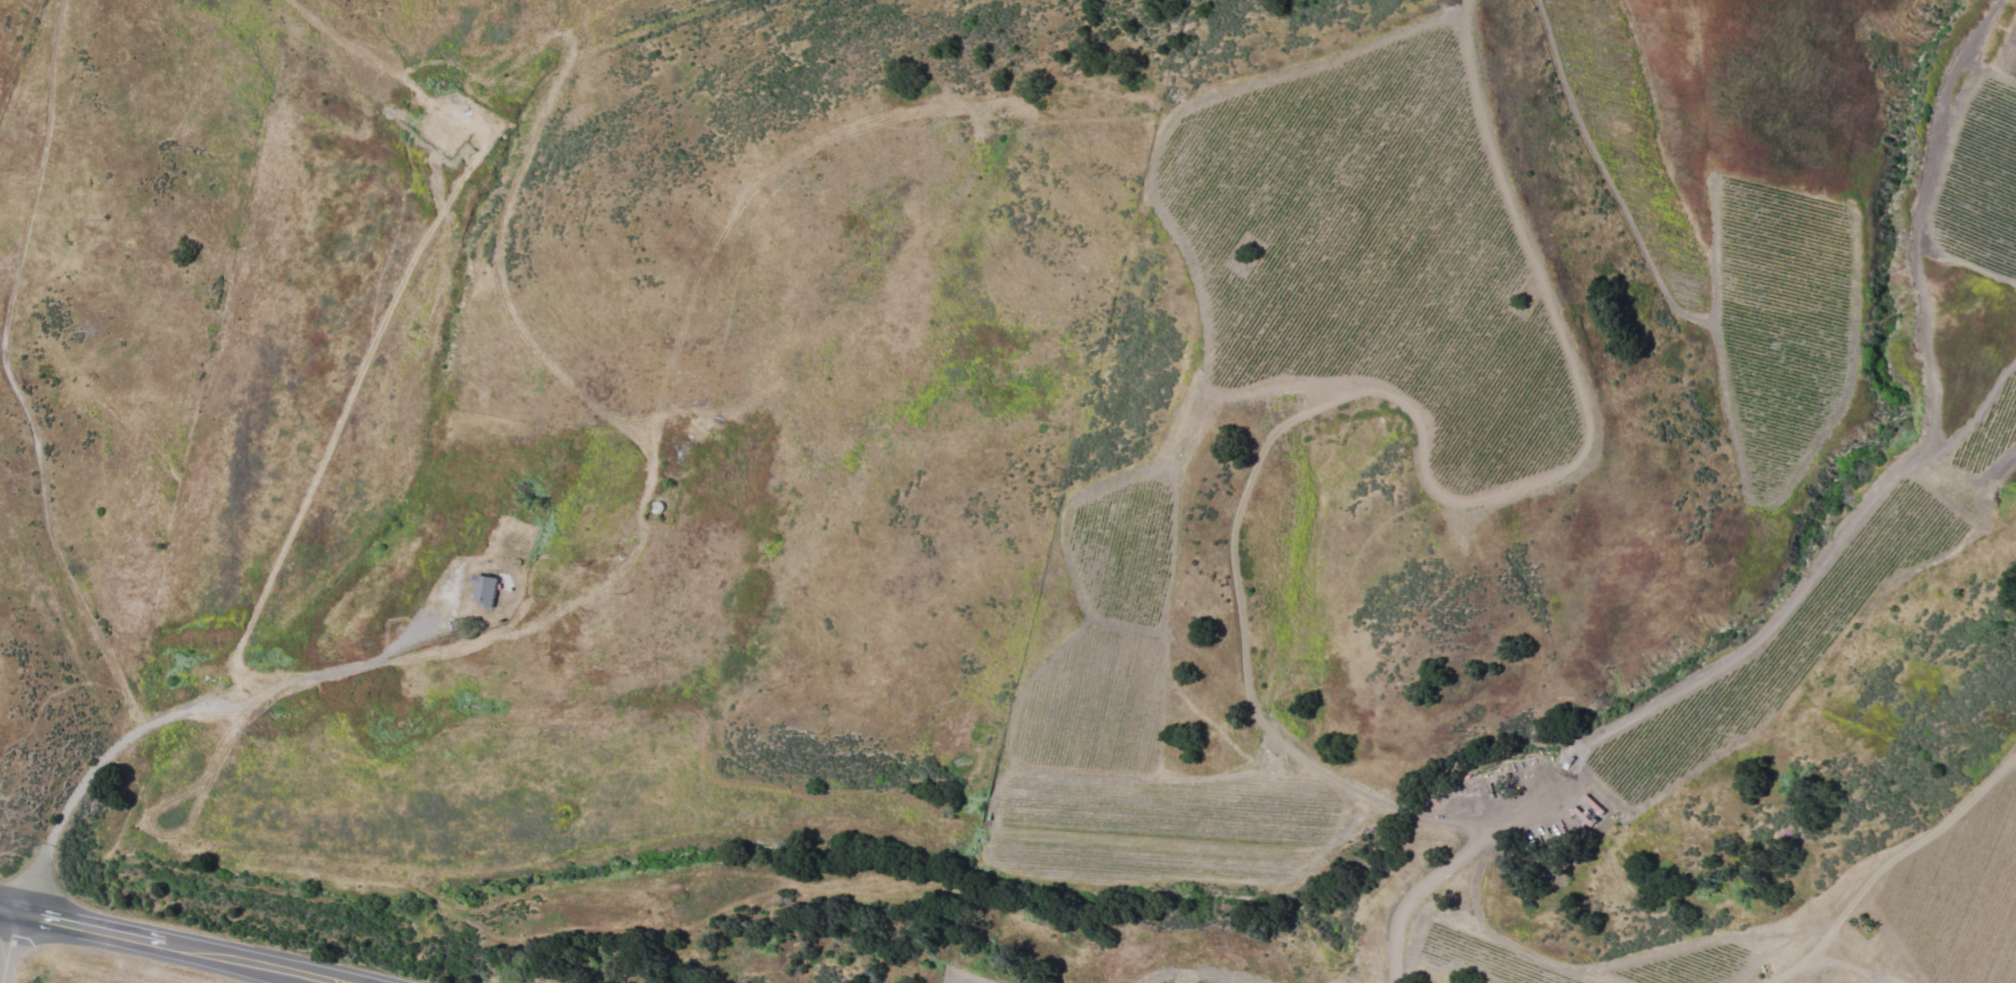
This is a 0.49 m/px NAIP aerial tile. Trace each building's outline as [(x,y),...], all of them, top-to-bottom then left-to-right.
[(495,578),(472,573),(470,585),(474,586),(470,603),(489,606),(495,578)]
